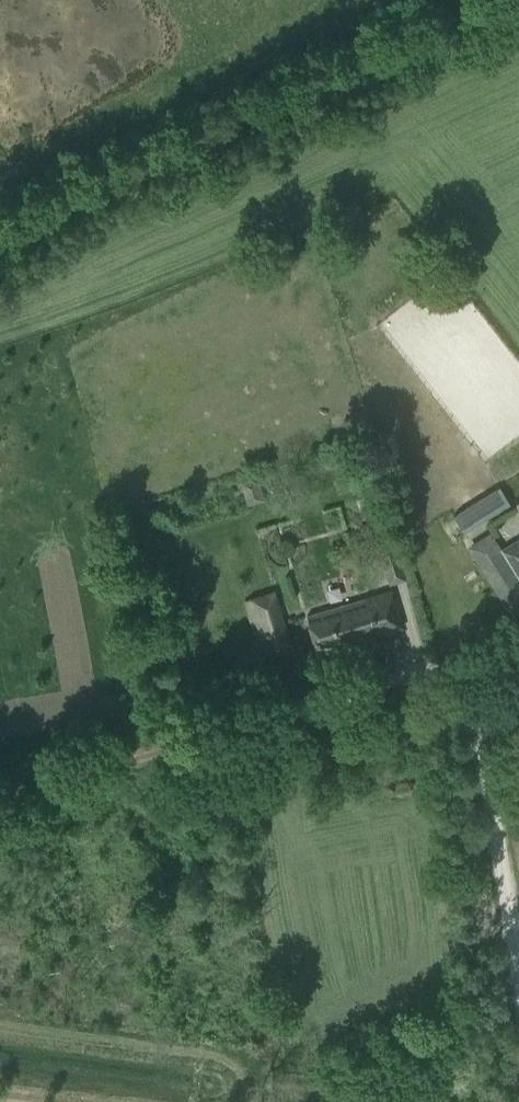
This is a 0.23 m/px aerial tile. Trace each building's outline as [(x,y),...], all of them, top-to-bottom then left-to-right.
[(264,500),(258,476),(241,481),(247,505),(264,500)] [(504,486),(456,510),(465,526),(512,502),(504,486)] [(501,550),(491,533),(472,544),(511,608),(518,603),(518,539),(501,550)] [(357,639),(401,625),(390,590),(305,614),(315,648),(356,635),(357,639)] [(274,592),(248,600),(253,614),(279,606),(274,592)]
